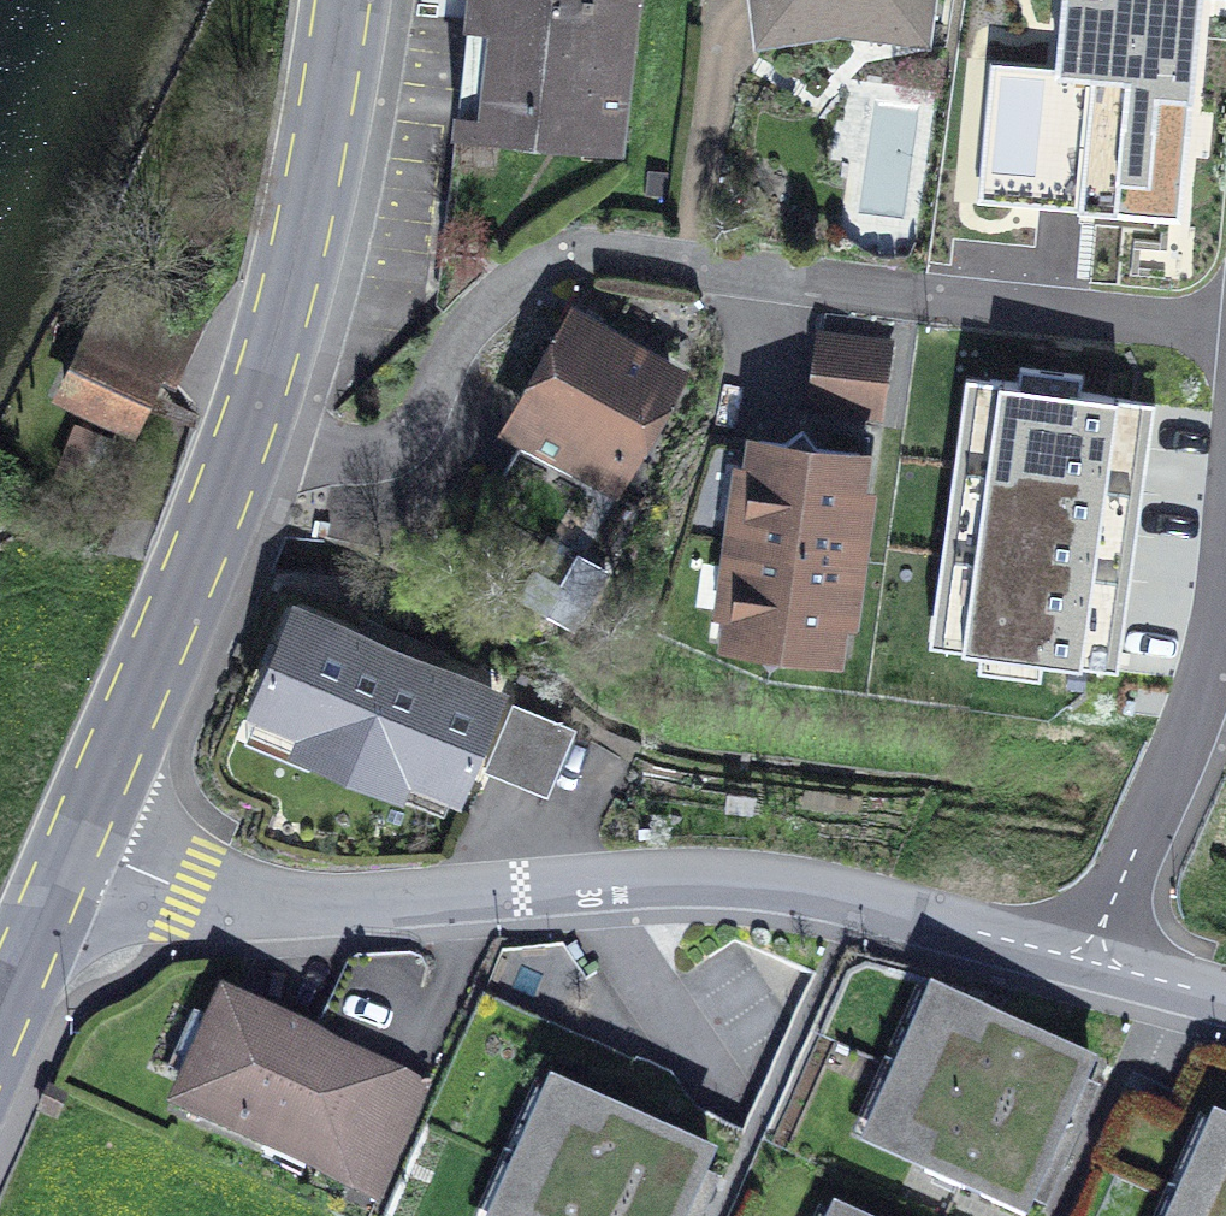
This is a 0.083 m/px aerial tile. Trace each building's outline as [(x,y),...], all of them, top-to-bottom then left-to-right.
[(490,1),(476,133),(622,148),(638,0),(482,0),(490,1)] [(763,35),(839,27),(924,37),(929,0),(759,0),(763,35)] [(204,329),(116,286),(65,390),(135,424),(158,377),(177,386),(204,329)] [(671,379),(576,327),(530,410),(624,463),(671,379)] [(881,417),(892,347),(819,336),(808,406),(881,417)] [(965,377),(952,465),(1144,491),(1156,403),(965,377)] [(114,444),(80,430),(61,476),(96,490),(114,444)] [(758,442),(745,542),(846,555),(859,455),(816,449),(804,431),(785,446),(758,442)] [(952,465),(940,554),(1132,580),(1144,491),(952,465)] [(745,542),(732,643),(757,646),(770,667),(787,650),(834,656),(846,555),(745,542)] [(940,554),(928,642),(1120,668),(1132,580),(940,554)] [(313,750),(350,765),(397,654),(303,615),(262,713),(319,736),(313,750)] [(493,693),(397,654),(350,765),(390,782),(396,768),(452,792),(493,693)] [(394,1080),(229,1004),(183,1105),(348,1180),(394,1080)] [(919,1080),(1059,1142),(1091,1067),(997,1026),(990,1042),(944,1022),(919,1080)] [(919,1080),(893,1140),(935,1158),(928,1175),(1023,1215),(1026,1215),(1059,1142),(919,1080)] [(636,1215),(687,1215),(712,1161),(618,1119),(611,1134),(564,1113),(538,1171),(636,1215)] [(1225,1215),(1225,1152),(1202,1206),(1225,1215)] [(538,1171),(518,1215),(636,1215),(538,1171)] [(1202,1206),(1197,1215),(1225,1215),(1202,1206)]
